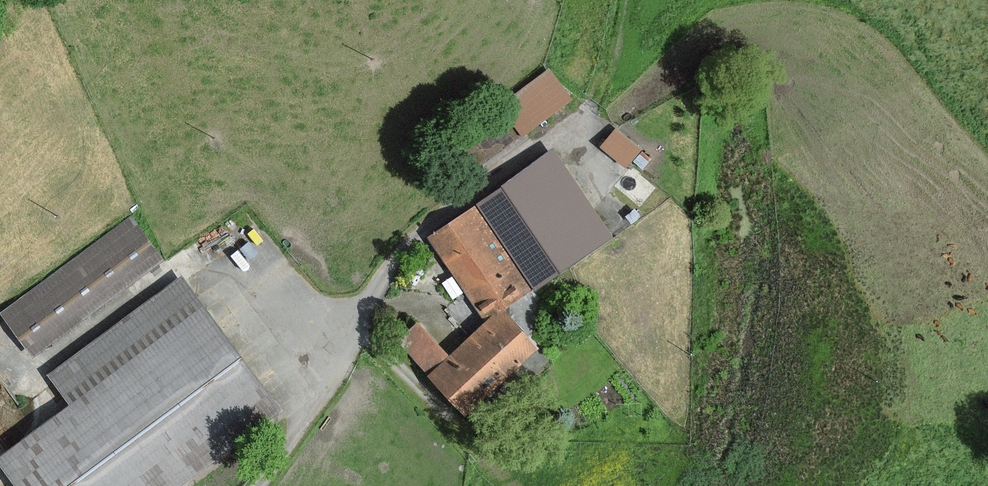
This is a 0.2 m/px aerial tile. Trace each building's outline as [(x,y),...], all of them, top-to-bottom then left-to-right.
[(570,103),(547,74),(506,106),(529,135),(570,103)] [(627,163),(642,143),(614,123),(600,143),(627,163)] [(548,157),(475,207),(529,287),(603,237),(548,157)] [(429,238),(483,318),(529,287),(475,207),(429,238)] [(154,267),(125,227),(4,314),(33,354),(154,267)] [(179,286),(57,376),(80,407),(3,464),(19,485),(175,485),(274,414),(179,286)] [(530,351),(496,316),(449,360),(430,378),(463,413),(530,351)]
